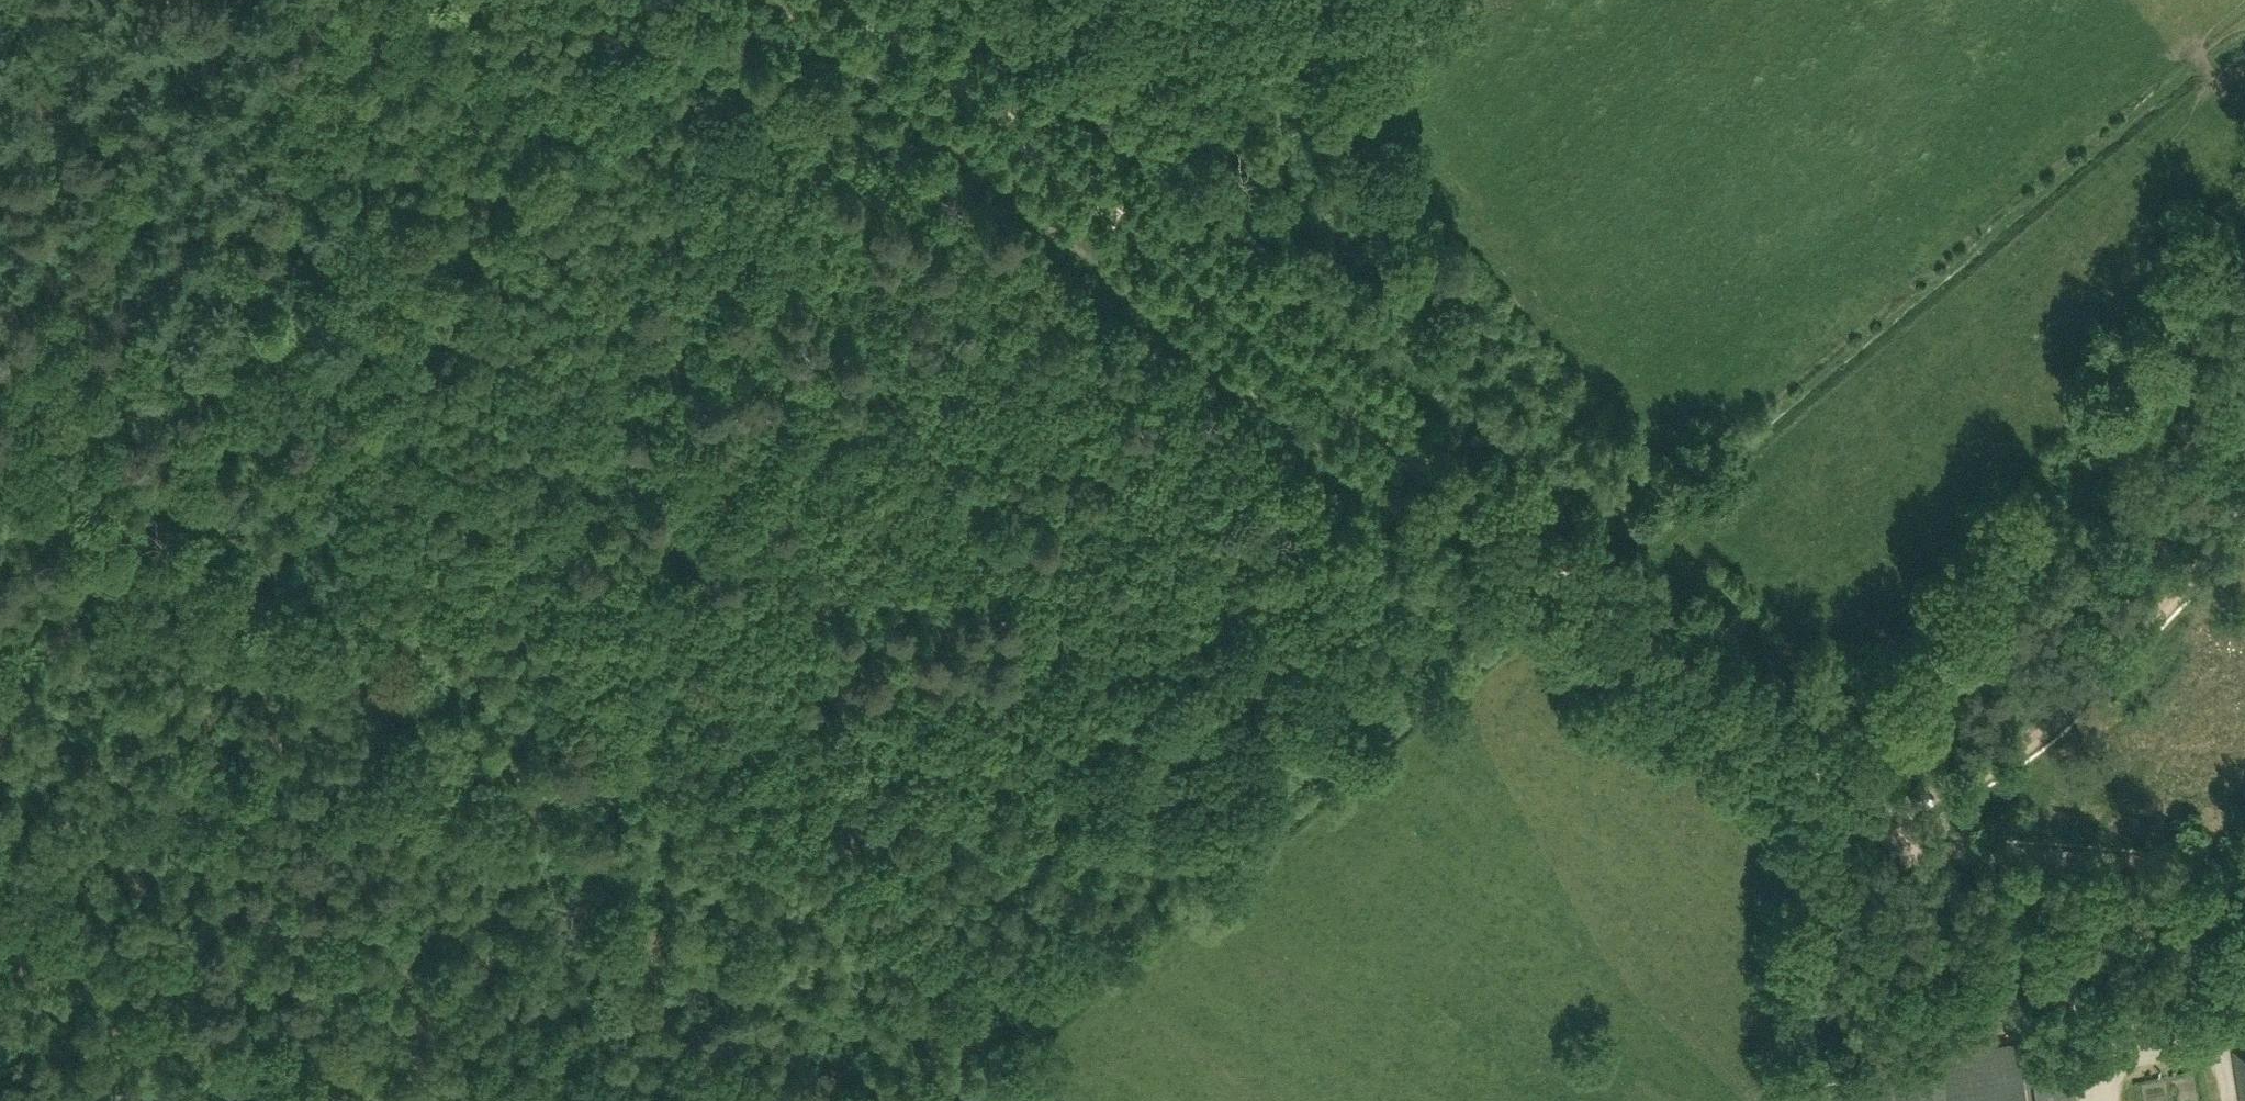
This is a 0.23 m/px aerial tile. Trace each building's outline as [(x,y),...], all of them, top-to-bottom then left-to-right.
[(2021,1081),(2016,1045),(1987,1049),(1994,1100),(2024,1100),(2021,1081)] [(2232,1054),(2240,1100),(2244,1100),(2244,1052),(2232,1054)] [(2033,1100),(2073,1100),(2069,1071),(2029,1077),(2033,1100)]
